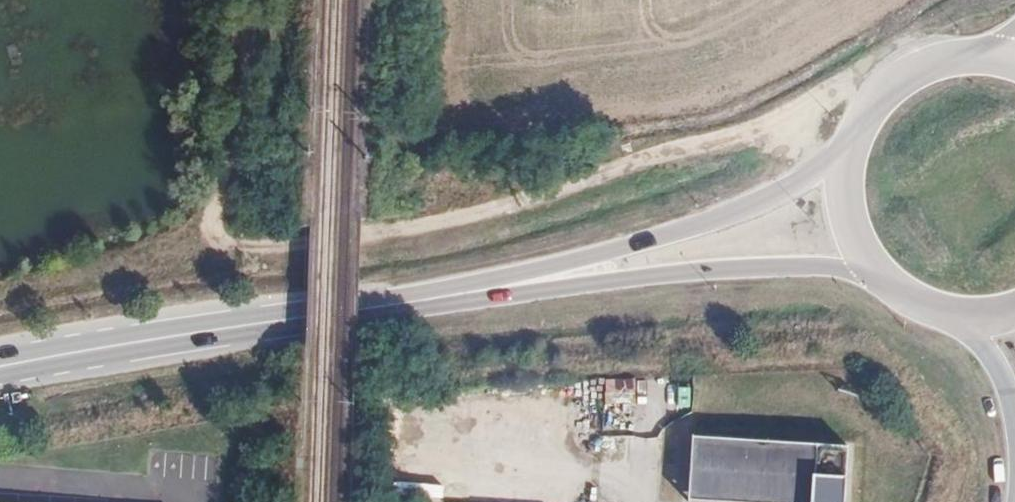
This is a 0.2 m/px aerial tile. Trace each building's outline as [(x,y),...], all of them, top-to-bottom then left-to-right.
[(854,441),(698,432),(694,497),(769,501),(850,501),(854,441)]
